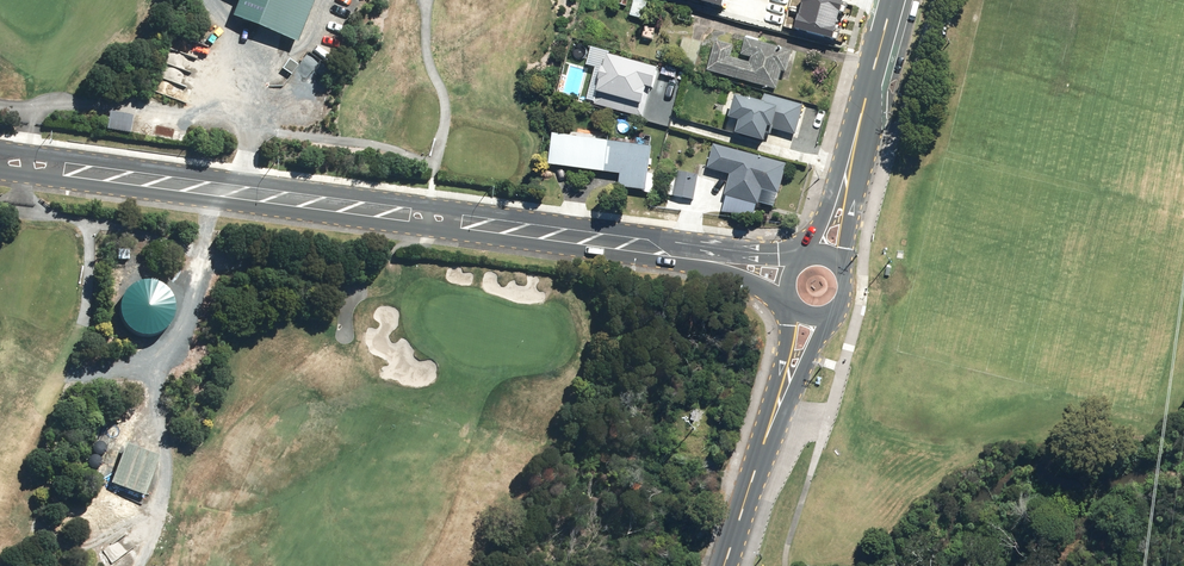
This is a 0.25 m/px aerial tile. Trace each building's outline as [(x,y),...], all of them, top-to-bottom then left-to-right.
[(233,14),(298,40),(314,0),(239,0),(233,14)] [(709,14),(712,0),(700,0),(697,11),(709,14)] [(710,14),(790,35),(796,13),(760,3),(761,0),(714,0),(710,14)] [(803,10),(828,17),(833,0),(805,0),(803,10)] [(646,5),(633,1),(628,19),(641,23),(646,5)] [(731,48),(712,43),(704,74),(774,92),(778,75),(784,76),(790,54),(742,41),(738,58),(749,61),(748,65),(728,60),(731,48)] [(793,109),(749,99),(739,140),(783,151),(793,109)] [(660,173),(652,172),(655,144),(556,134),(552,164),(624,171),(622,188),(650,191),(650,192),(657,193),(660,173)] [(726,178),(720,213),(751,219),(753,205),(770,209),(780,169),(709,150),(706,171),(726,178)] [(701,174),(679,170),(674,195),(696,199),(701,174)] [(118,258),(129,258),(130,249),(118,249),(118,258)] [(134,278),(131,278),(128,280),(126,282),(126,285),(126,288),(129,290),(131,292),(134,291),(137,290),(139,288),(140,285),(139,282),(137,279),(134,278)] [(153,292),(150,292),(147,294),(145,296),(145,299),(145,302),(147,304),(150,306),(153,305),(156,304),(158,301),(159,298),(158,296),(156,293),(153,292)] [(137,294),(134,294),(132,296),(130,298),(129,301),(130,304),(132,306),(135,308),(138,308),(141,306),(142,304),(143,301),(142,298),(140,295),(137,294)] [(154,312),(151,312),(148,314),(146,316),(146,319),(146,322),(148,324),(151,325),(154,325),(157,324),(159,321),(159,318),(159,315),(157,313),(154,312)] [(139,314),(136,314),(133,316),(131,318),(131,321),(132,324),(134,326),(136,328),(140,327),(142,326),(144,324),(145,321),(144,318),(142,315),(139,314)] [(125,316),(122,316),(119,318),(117,320),(117,323),(117,326),(119,329),(122,330),(125,330),(128,328),(130,326),(130,323),(130,320),(128,317),(125,316)] [(101,428),(97,430),(95,433),(95,437),(97,441),(101,443),(105,442),(108,440),(110,437),(110,433),(108,430),(105,428),(101,428)] [(161,455),(127,442),(111,481),(146,495),(161,455)] [(94,445),(91,447),(89,450),(89,454),(91,458),(94,459),(98,459),(102,457),(104,454),(104,450),(102,446),(98,444),(94,445)] [(87,462),(84,464),(82,467),(82,471),(84,475),(88,477),(92,477),(95,475),(97,471),(97,467),(95,464),(91,462),(87,462)] [(102,489),(98,491),(96,495),(96,499),(98,502),(102,504),(106,504),(109,502),(111,499),(111,495),(109,491),(106,489),(102,489)]
